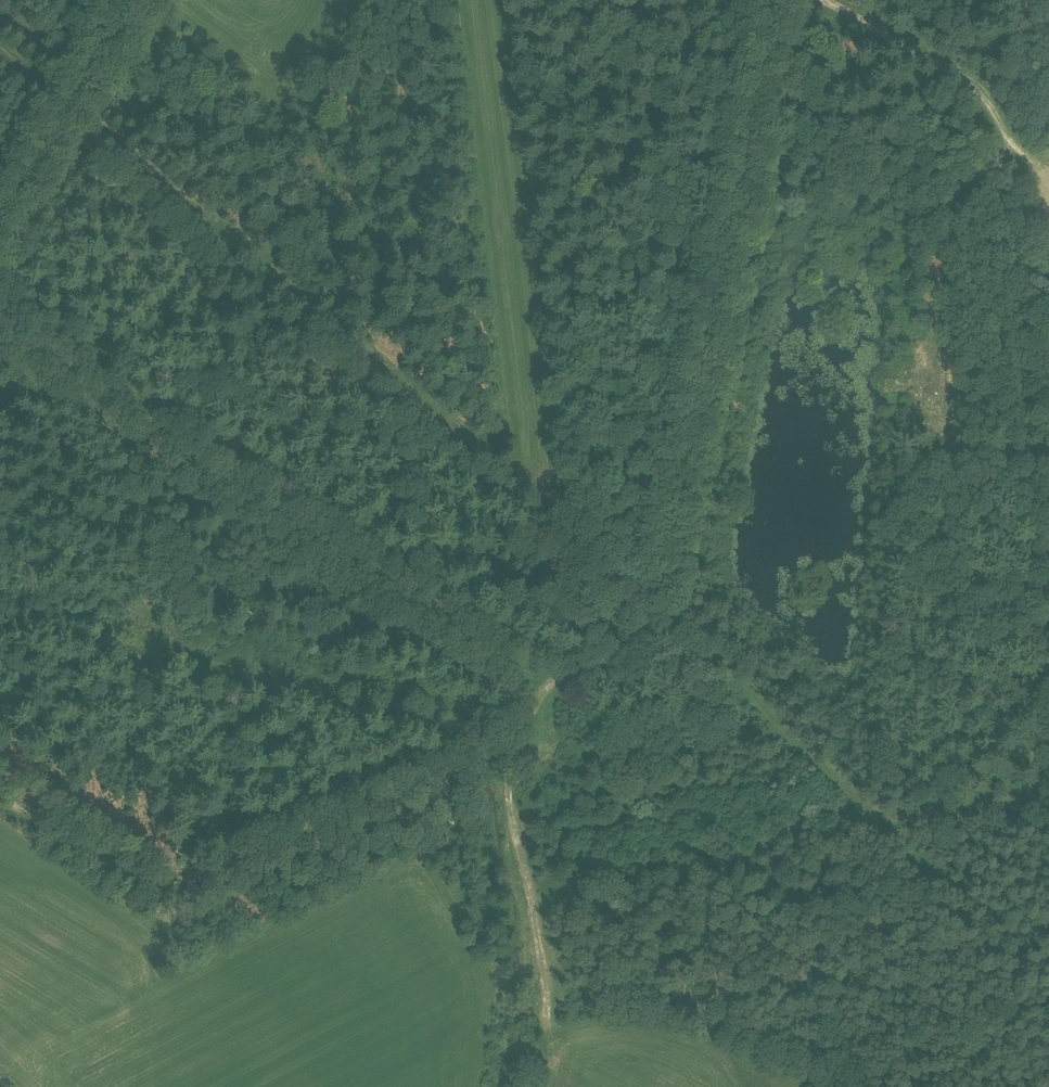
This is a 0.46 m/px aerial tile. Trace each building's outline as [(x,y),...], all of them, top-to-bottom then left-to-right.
[(844,65),(830,54),(823,63),(838,74),(844,65)]
